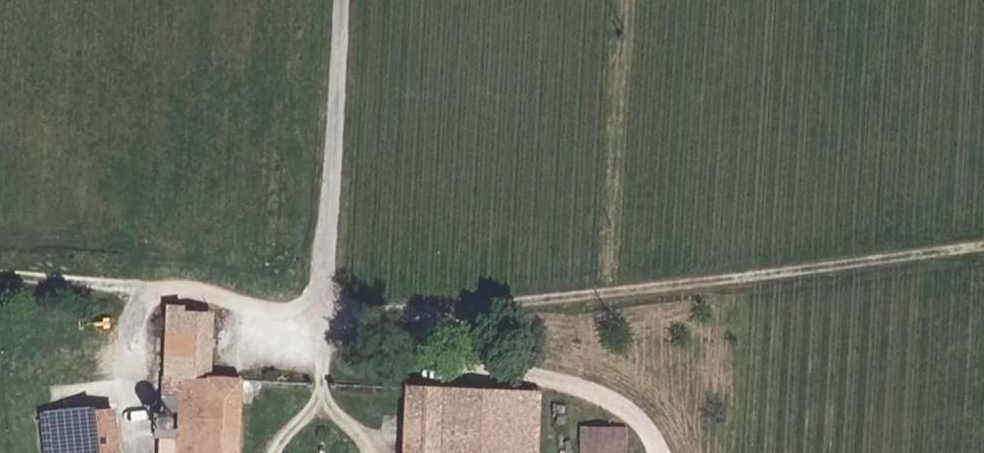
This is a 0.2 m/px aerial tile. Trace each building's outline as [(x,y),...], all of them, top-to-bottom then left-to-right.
[(170,313),(167,377),(181,377),(183,339),(184,314),(170,313)] [(212,315),(184,314),(183,339),(181,377),(177,452),(238,452),(242,378),(208,376),(212,315)] [(539,392),(409,387),(406,452),(537,452),(539,392)] [(111,410),(44,417),(48,452),(56,452),(68,452),(117,452),(111,410)] [(582,452),(626,452),(627,438),(613,438),(614,428),(591,427),(591,438),(582,437),(582,452)]
